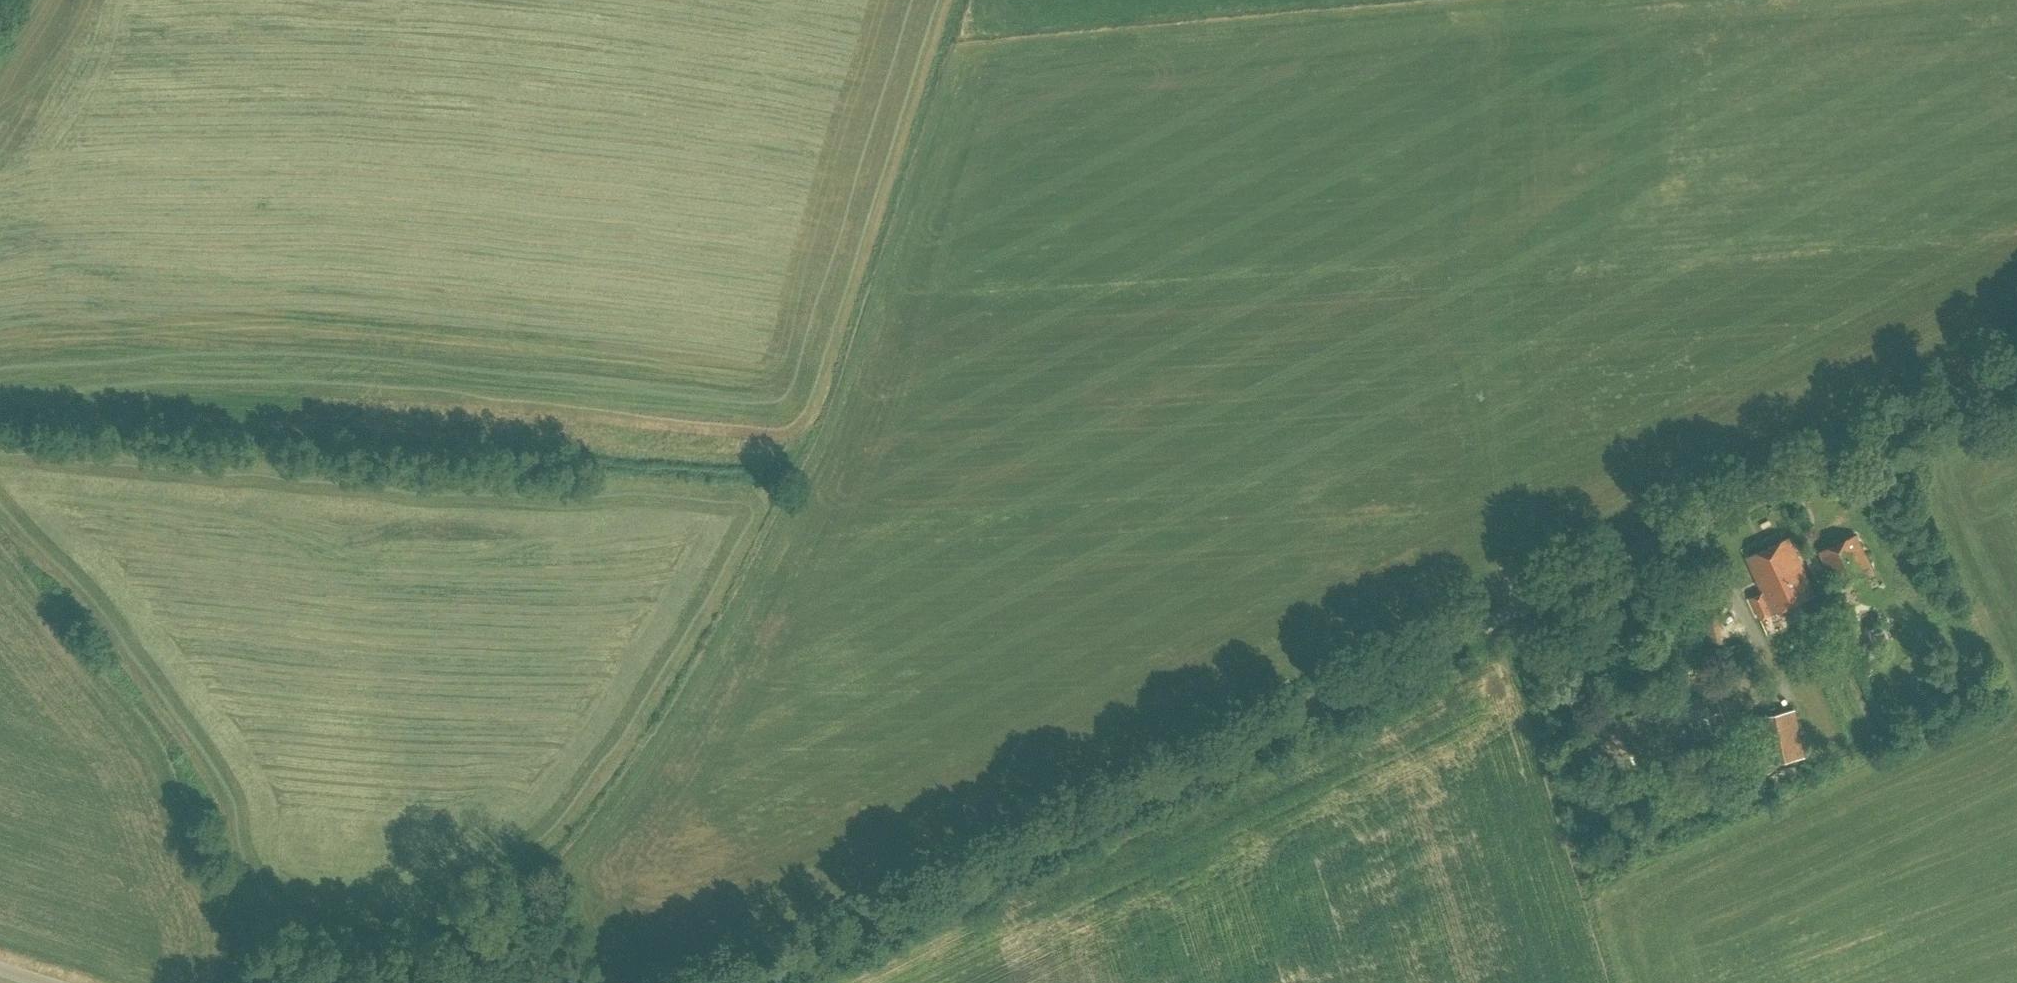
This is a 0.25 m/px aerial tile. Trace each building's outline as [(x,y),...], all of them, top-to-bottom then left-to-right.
[(1836,586),(1873,571),(1856,535),(1818,549),(1836,586)] [(1751,598),(1761,619),(1815,594),(1789,537),(1747,557),(1763,592),(1751,598)] [(1794,710),(1758,718),(1763,741),(1768,765),(1790,761),(1804,758),(1794,710)] [(186,963),(193,953),(178,944),(172,954),(186,963)]
